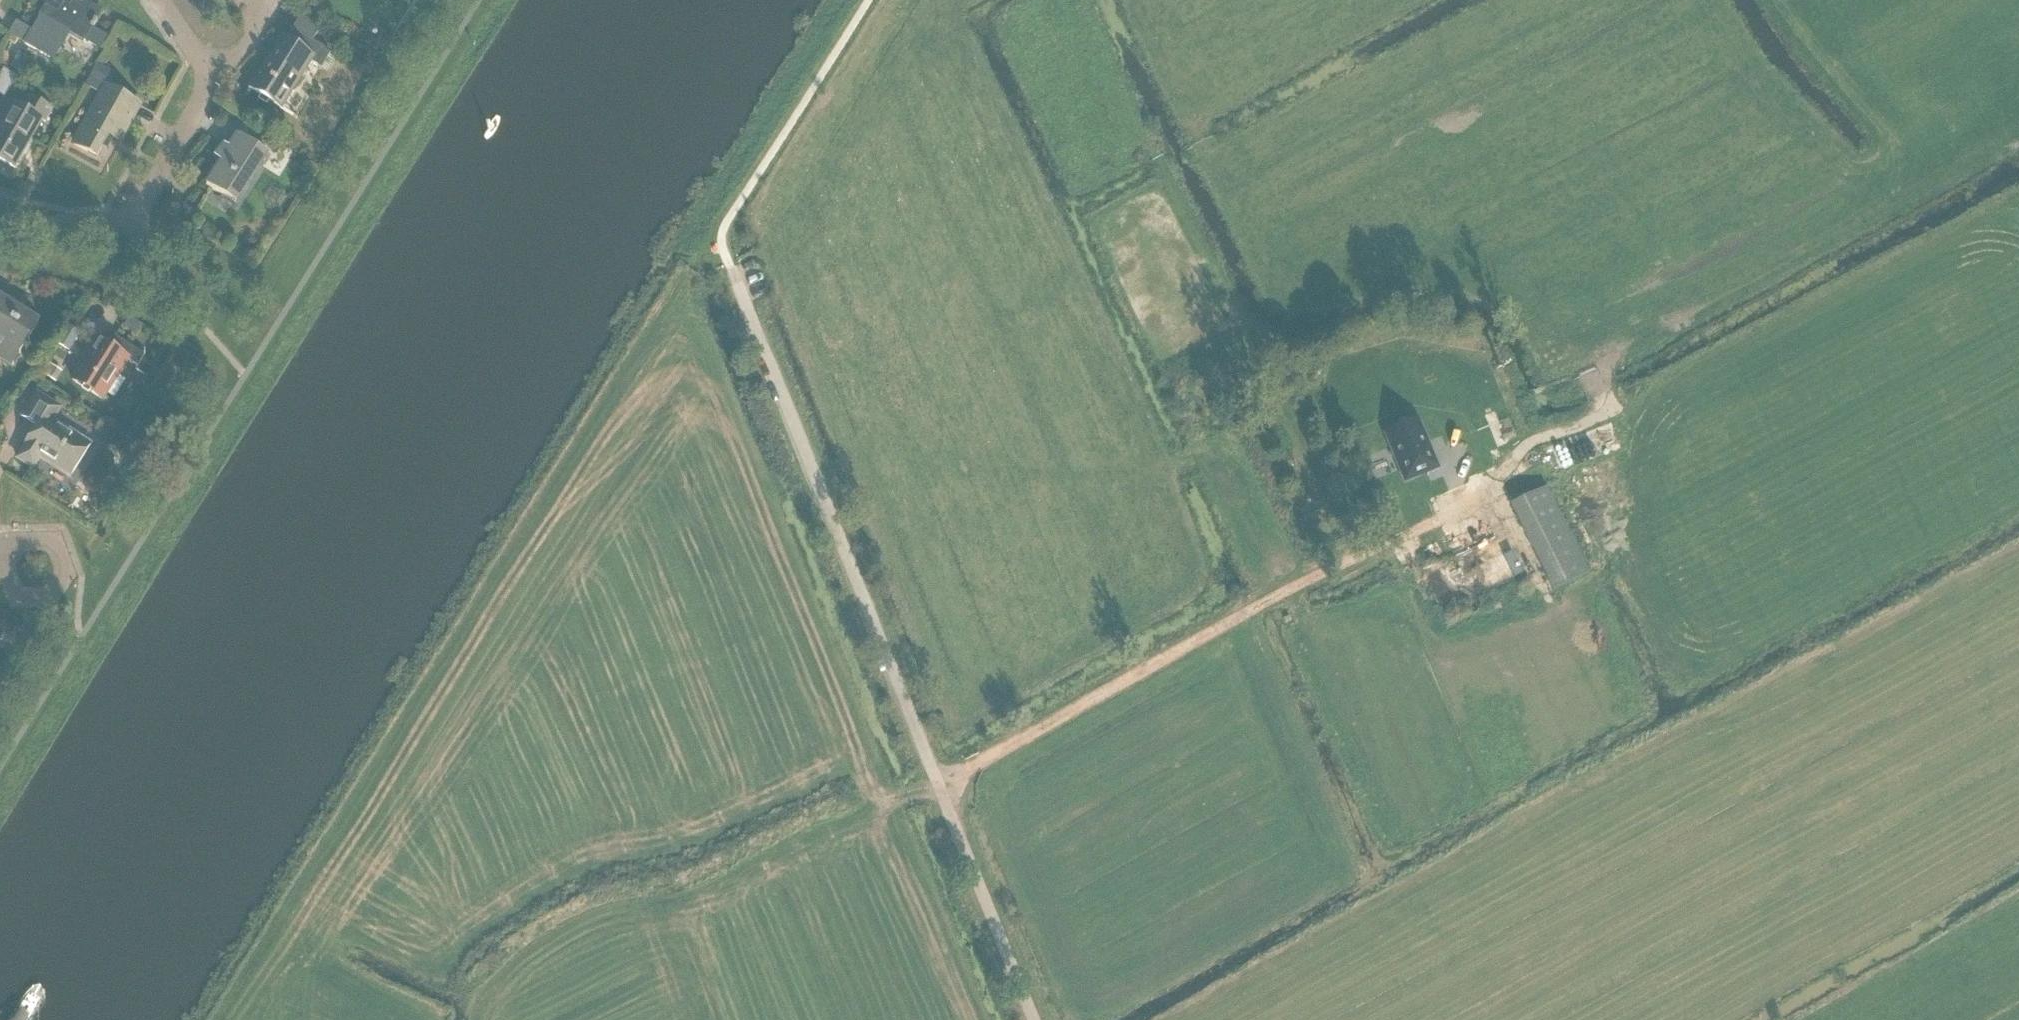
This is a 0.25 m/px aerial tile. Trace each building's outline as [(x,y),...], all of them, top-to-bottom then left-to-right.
[(24,45),(52,60),(67,33),(83,42),(83,41),(99,49),(106,36),(91,27),(100,11),(79,0),(49,0),(39,18),(31,31),(24,45)] [(327,74),(337,58),(289,28),(250,91),(280,109),(309,62),(327,74)] [(96,66),(86,84),(97,91),(107,72),(96,66)] [(121,142),(140,108),(105,88),(73,145),(95,157),(108,135),(121,142)] [(10,102),(0,119),(0,160),(14,168),(41,119),(46,122),(52,110),(31,98),(24,109),(13,103),(13,104),(10,102)] [(267,155),(237,136),(229,150),(224,146),(214,159),(221,163),(206,186),(236,205),(267,155)] [(38,326),(0,301),(0,358),(13,366),(38,326)] [(67,326),(57,343),(69,350),(79,333),(67,326)] [(144,355),(114,336),(107,347),(96,339),(84,359),(85,360),(72,381),(102,399),(127,360),(137,367),(144,355)] [(50,365),(44,374),(54,381),(60,371),(50,365)] [(41,380),(36,387),(46,394),(51,386),(41,380)] [(69,475),(88,445),(52,423),(60,410),(37,395),(23,417),(39,427),(18,460),(33,469),(41,458),(69,475)] [(1417,422),(1385,435),(1405,481),(1436,468),(1417,422)] [(1552,591),(1588,574),(1545,486),(1509,504),(1552,591)] [(1417,557),(1409,560),(1417,581),(1425,578),(1417,557)] [(14,630),(11,634),(14,644),(18,647),(25,637),(14,630)]
